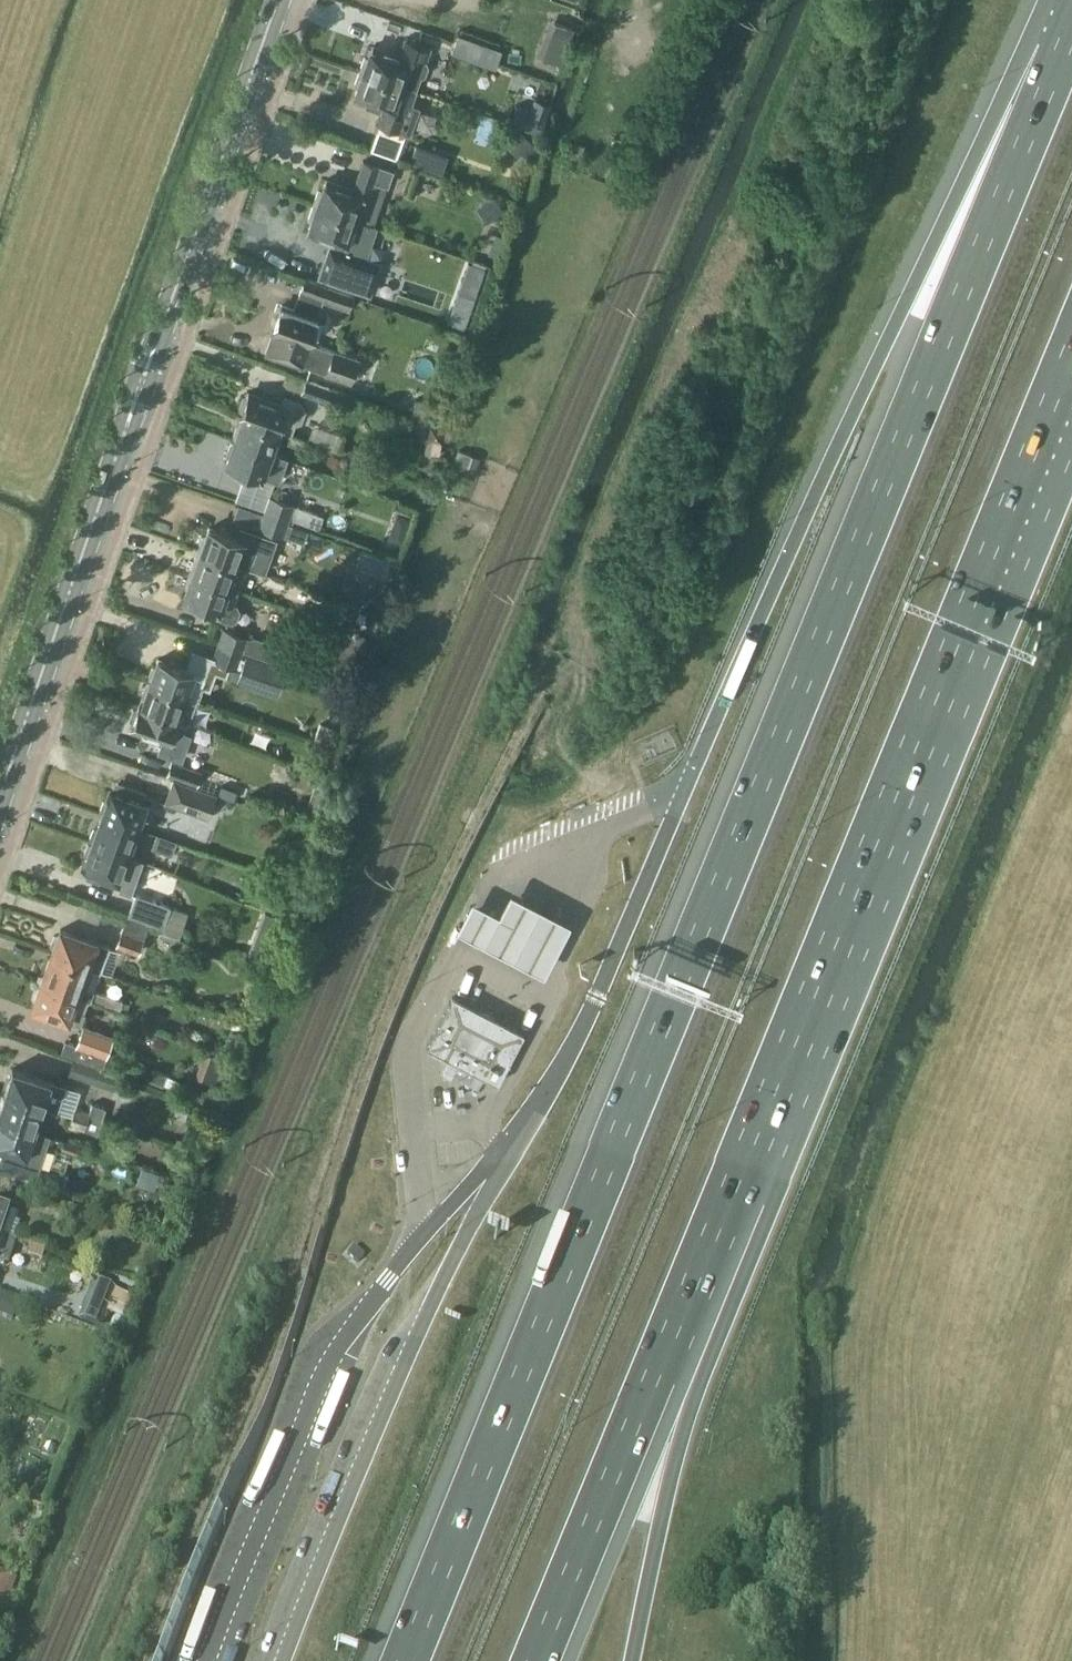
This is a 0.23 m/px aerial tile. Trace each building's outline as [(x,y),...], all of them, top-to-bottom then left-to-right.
[(561,63),(570,39),(546,30),(537,54),(561,63)] [(401,54),(372,44),(363,71),(417,90),(417,89),(416,89),(421,76),(426,74),(429,64),(427,61),(432,47),(406,38),(401,54)] [(376,122),(400,131),(400,130),(411,134),(421,106),(413,103),(417,90),(363,71),(354,96),(382,106),(376,122)] [(517,104),(510,122),(542,134),(549,115),(553,103),(535,97),(531,108),(517,104)] [(325,179),(316,205),(357,219),(362,204),(365,205),(373,180),(389,185),(394,168),(363,158),(354,188),(325,179)] [(370,223),(357,219),(316,205),(307,232),(345,245),(345,243),(361,248),(370,223)] [(295,308),(280,302),(271,330),(273,330),(265,353),(304,367),(305,365),(352,382),(360,359),(310,341),(318,320),(319,320),(321,315),(318,314),(323,300),(349,309),(355,294),(341,289),(340,290),(329,286),(329,285),(306,277),(295,308)] [(327,400),(335,403),(336,402),(344,405),(348,391),(287,371),(283,382),(287,386),(302,391),(301,392),(327,401),(327,400)] [(243,418),(243,416),(283,431),(291,434),(293,434),(293,433),(296,424),(302,423),(307,407),(300,399),(285,394),(282,402),(249,391),(240,417),(243,418)] [(283,431),(243,416),(243,418),(235,440),(275,454),(283,431)] [(293,434),(291,434),(288,442),(306,448),(309,439),(293,433),(293,434)] [(275,454),(235,440),(227,462),(273,478),(278,465),(272,463),(275,454)] [(269,497),(264,511),(290,520),(291,518),(315,527),(320,514),(269,497)] [(264,511),(259,526),(285,536),(285,535),(305,542),(309,530),(289,523),(290,520),(264,511)] [(215,527),(210,525),(201,550),(247,567),(256,542),(215,527)] [(193,573),(239,590),(247,567),(201,550),(193,573)] [(193,606),(215,614),(214,615),(232,621),(237,618),(241,609),(238,604),(234,603),(239,590),(193,573),(184,597),(195,600),(193,606)] [(244,653),(244,651),(269,659),(278,662),(280,654),(277,653),(280,644),(255,636),(252,637),(223,627),(218,643),(244,653)] [(351,652),(371,659),(378,639),(358,631),(351,652)] [(186,667),(158,657),(150,681),(196,697),(201,686),(211,689),(216,672),(227,676),(230,666),(238,668),(244,653),(218,643),(214,655),(193,648),(186,667)] [(237,682),(278,695),(287,667),(247,653),(237,682)] [(143,702),(140,701),(139,704),(188,722),(196,697),(150,681),(143,702)] [(170,741),(178,745),(177,747),(185,750),(190,735),(184,732),(188,722),(139,704),(131,728),(170,741)] [(314,743),(335,750),(342,728),(321,721),(314,743)] [(173,778),(196,787),(202,771),(198,770),(198,769),(172,760),(167,774),(174,777),(173,778)] [(165,802),(209,818),(217,794),(196,787),(173,778),(165,802)] [(117,789),(112,786),(102,813),(144,828),(152,805),(148,804),(150,800),(144,798),(147,791),(119,782),(117,789)] [(223,785),(219,795),(235,801),(239,791),(223,785)] [(144,828),(102,813),(92,842),(134,857),(134,856),(144,828)] [(157,833),(153,847),(172,854),(178,840),(157,833)] [(102,873),(122,881),(119,889),(132,894),(144,860),(134,856),(134,857),(92,842),(83,866),(90,868),(88,875),(100,879),(102,873)] [(163,930),(166,931),(164,937),(175,941),(177,935),(181,936),(186,923),(190,912),(136,893),(129,914),(164,927),(163,930)] [(473,901),(457,930),(545,975),(571,925),(511,894),(500,915),(473,901)] [(123,931),(122,930),(116,945),(139,953),(145,938),(142,937),(147,925),(128,918),(123,931)] [(94,968),(101,971),(113,975),(122,950),(110,946),(111,945),(61,927),(52,952),(94,968)] [(124,1000),(94,989),(101,971),(94,968),(52,952),(41,982),(89,999),(91,999),(92,998),(103,1002),(103,1003),(121,1009),(124,1000)] [(41,982),(32,1006),(82,1024),(86,1011),(85,1011),(89,999),(41,982)] [(523,1035),(452,998),(427,1045),(498,1083),(523,1035)] [(99,1063),(109,1036),(87,1028),(77,1055),(99,1063)] [(115,1089),(120,1073),(73,1058),(68,1073),(115,1089)] [(58,1110),(67,1085),(13,1068),(5,1092),(45,1105),(44,1106),(58,1110)] [(45,1105),(5,1092),(0,1107),(0,1118),(37,1129),(44,1106),(45,1105)] [(107,1107),(93,1102),(90,1110),(75,1105),(73,1114),(88,1119),(85,1128),(98,1133),(107,1107)] [(88,1119),(73,1114),(70,1124),(85,1128),(88,1119)] [(0,1118),(0,1145),(5,1146),(0,1161),(0,1164),(2,1165),(0,1170),(0,1178),(53,1196),(59,1179),(44,1174),(41,1164),(51,1134),(37,1129),(0,1118)] [(9,1213),(0,1210),(0,1236),(1,1237),(9,1240),(15,1224),(6,1222),(9,1213)] [(0,1236),(0,1263),(7,1266),(15,1242),(9,1240),(1,1237),(0,1236)] [(84,1323),(101,1329),(116,1291),(99,1284),(84,1323)] [(12,1323),(20,1303),(0,1295),(0,1318),(12,1323)]
